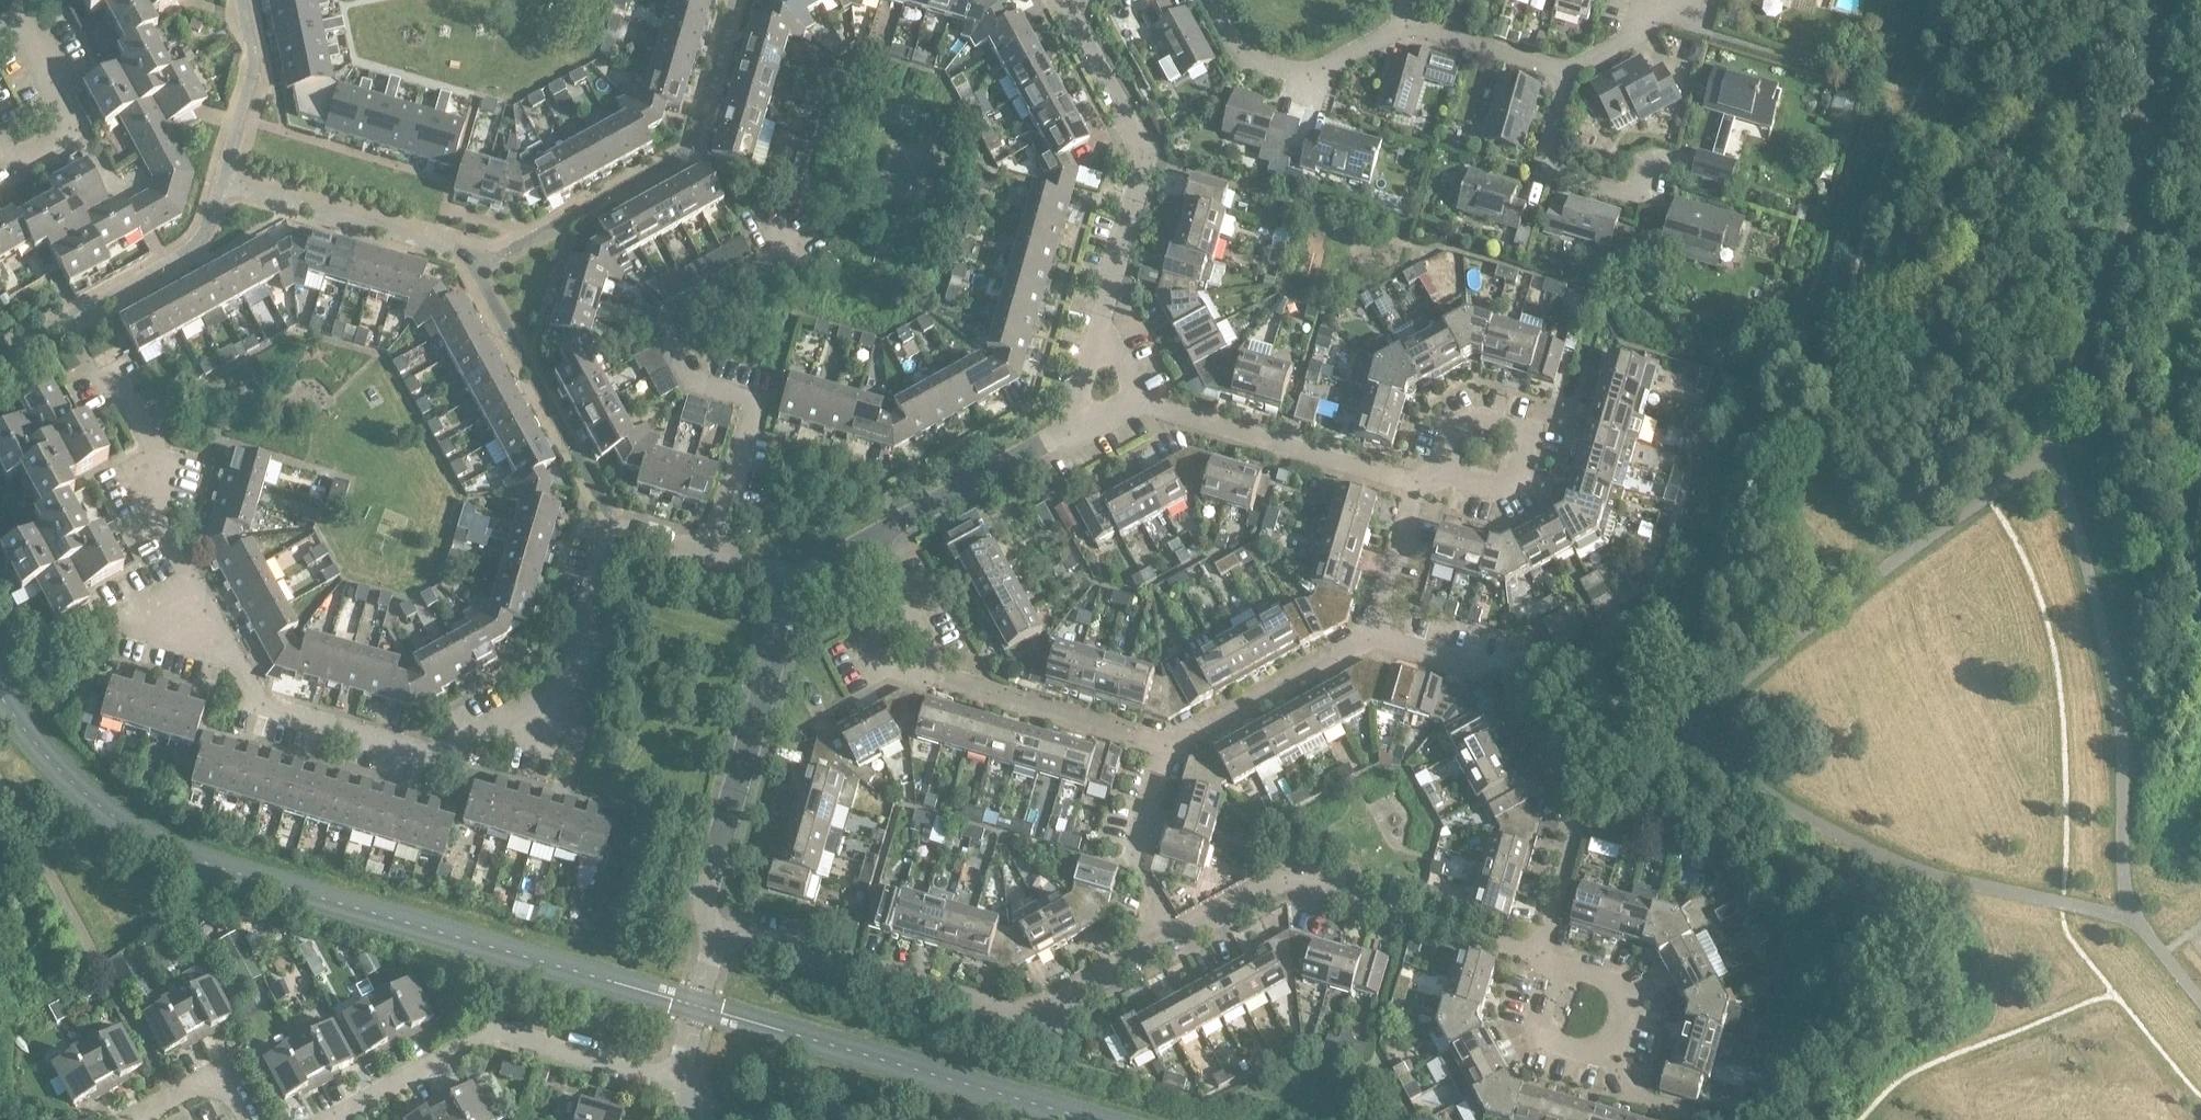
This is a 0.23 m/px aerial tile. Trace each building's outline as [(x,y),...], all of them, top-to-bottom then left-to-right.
[(90,16),(103,8),(124,45),(151,32),(158,28),(147,9),(155,4),(159,11),(179,0),(81,0),(90,16)] [(271,12),(317,3),(316,0),(268,0),(271,12)] [(318,8),(328,6),(327,0),(316,0),(318,8)] [(613,7),(624,11),(627,0),(616,0),(613,7)] [(668,8),(706,19),(709,6),(714,7),(716,0),(670,0),(668,8)] [(817,0),(778,0),(771,4),(804,31),(813,27),(806,14),(820,6),(817,0)] [(842,10),(851,6),(850,0),(837,0),(842,10)] [(851,6),(860,8),(863,0),(850,0),(851,6)] [(903,6),(926,13),(929,0),(905,0),(903,6)] [(926,13),(949,19),(954,0),(929,0),(926,13)] [(949,19),(964,24),(960,38),(970,41),(997,7),(979,2),(979,0),(954,0),(949,19)] [(1555,12),(1588,21),(1594,0),(1558,0),(1555,12)] [(317,3),(271,12),(276,38),(322,29),(321,23),(318,8),(317,3)] [(1144,17),(1152,31),(1160,45),(1165,43),(1171,54),(1160,60),(1172,80),(1182,74),(1184,77),(1214,61),(1187,11),(1177,17),(1170,3),(1144,17)] [(804,31),(771,4),(765,23),(751,19),(747,33),(742,32),(740,40),(745,42),(783,53),(788,37),(801,41),(804,31)] [(1006,23),(997,7),(970,41),(975,49),(988,42),(996,57),(1031,38),(1024,25),(1028,23),(1023,14),(1006,23)] [(710,21),(706,19),(668,8),(661,31),(699,42),(703,28),(708,30),(710,21)] [(1452,10),(1448,23),(1461,26),(1464,14),(1452,10)] [(621,20),(611,16),(607,30),(618,33),(621,20)] [(342,19),(331,21),(334,32),(344,30),(342,19)] [(1501,19),(1496,37),(1506,40),(1512,22),(1501,19)] [(331,21),(321,23),(323,34),(334,32),(331,21)] [(322,29),(276,38),(282,64),(327,54),(323,34),(322,29)] [(704,43),(699,42),(661,31),(655,54),(692,65),(697,51),(701,52),(704,43)] [(171,70),(151,32),(124,45),(117,49),(124,62),(83,85),(105,124),(118,117),(139,155),(172,137),(161,118),(170,113),(174,120),(207,102),(185,62),(171,70)] [(1035,35),(1031,38),(996,57),(1007,78),(1042,58),(1036,46),(1039,43),(1035,35)] [(1539,35),(1536,46),(1544,49),(1547,38),(1539,35)] [(615,42),(604,39),(600,52),(611,55),(615,42)] [(869,39),(867,50),(879,53),(882,43),(869,39)] [(783,53),(745,42),(740,56),(736,54),(733,63),(738,64),(776,76),(783,53)] [(1692,45),(1687,61),(1698,64),(1702,48),(1692,45)] [(892,46),(889,56),(903,60),(906,50),(892,46)] [(337,47),(326,49),(328,60),(339,57),(337,47)] [(1393,58),(1379,108),(1412,118),(1427,68),(1456,77),(1459,64),(1411,50),(1407,62),(1393,58)] [(915,52),(912,63),(925,67),(929,56),(915,52)] [(327,54),(282,64),(287,90),(333,80),(328,60),(327,54)] [(697,66),(692,65),(655,54),(648,76),(686,87),(690,74),(695,75),(697,66)] [(1046,56),(1042,58),(1007,78),(1019,98),(1054,79),(1047,66),(1051,64),(1046,56)] [(1639,60),(1606,79),(1593,85),(1612,121),(1613,120),(1612,118),(1620,114),(1622,117),(1626,115),(1624,112),(1634,107),(1635,108),(1647,102),(1653,114),(1678,101),(1661,69),(1648,76),(1639,60)] [(776,76),(738,64),(734,78),(729,77),(727,86),(731,87),(769,99),(776,76)] [(587,79),(581,69),(569,76),(574,86),(587,79)] [(1715,69),(1702,110),(1717,113),(1750,123),(1751,120),(1772,126),(1779,104),(1774,103),(1778,88),(1715,69)] [(820,74),(816,88),(826,91),(830,77),(820,74)] [(691,89),(686,87),(648,76),(643,93),(629,89),(627,98),(660,125),(665,107),(679,111),(683,97),(688,98),(691,89)] [(962,76),(950,82),(955,92),(967,85),(962,76)] [(1058,77),(1054,79),(1019,98),(1030,119),(1065,100),(1058,87),(1062,85),(1058,77)] [(1503,77),(1485,139),(1523,150),(1541,88),(1503,77)] [(390,78),(387,88),(397,91),(400,81),(390,78)] [(333,80),(287,90),(287,91),(291,90),(297,117),(325,125),(324,130),(325,130),(339,85),(333,80)] [(362,81),(359,91),(369,94),(372,84),(362,81)] [(566,91),(560,81),(548,88),(553,98),(566,91)] [(339,85),(325,130),(350,137),(364,93),(359,91),(339,85)] [(769,99),(731,87),(727,101),(723,100),(720,109),(725,110),(763,121),(769,99)] [(387,88),(384,99),(394,102),(397,91),(387,88)] [(364,93),(350,137),(376,145),(389,100),(384,99),(369,94),(364,93)] [(440,93),(437,103),(448,106),(451,96),(440,93)] [(545,102),(539,93),(527,99),(532,109),(545,102)] [(1237,93),(1225,133),(1246,139),(1244,143),(1262,149),(1259,159),(1276,164),(1288,122),(1275,118),(1276,115),(1258,109),(1261,100),(1237,93)] [(973,96),(961,103),(967,113),(979,106),(973,96)] [(813,97),(809,110),(820,114),(824,100),(813,97)] [(660,125),(627,98),(619,102),(625,115),(611,123),(629,158),(642,151),(645,156),(653,151),(644,134),(660,125)] [(1069,98),(1065,100),(1030,119),(1042,140),(1077,121),(1070,108),(1074,106),(1069,98)] [(497,103),(482,99),(479,109),(494,114),(497,103)] [(389,100),(376,145),(401,152),(414,108),(389,100)] [(437,103),(434,114),(444,117),(448,106),(437,103)] [(414,108),(401,152),(426,160),(439,115),(414,108)] [(763,121),(725,110),(720,124),(716,123),(713,132),(718,133),(756,144),(763,121)] [(1838,113),(1835,123),(1849,127),(1851,117),(1838,113)] [(439,115),(426,160),(453,168),(466,123),(439,115)] [(985,117),(973,124),(978,133),(990,127),(985,117)] [(1081,118),(1077,121),(1042,140),(1032,146),(1040,160),(1037,162),(1045,177),(1074,185),(1077,173),(1067,153),(1088,142),(1081,129),(1085,127),(1081,118)] [(807,120),(803,133),(813,136),(817,123),(807,120)] [(629,158),(611,123),(590,135),(609,169),(621,163),(624,167),(632,163),(629,158)] [(1312,135),(1302,168),(1316,172),(1317,169),(1370,185),(1382,145),(1355,137),(1354,140),(1326,132),(1324,138),(1312,135)] [(756,144),(718,133),(714,147),(709,146),(707,154),(711,156),(711,157),(749,167),(756,144)] [(611,174),(609,169),(590,135),(569,146),(588,181),(600,174),(603,179),(611,174)] [(193,175),(172,137),(139,155),(153,180),(150,192),(125,205),(139,231),(143,238),(157,230),(181,217),(193,175)] [(996,138),(984,145),(989,154),(1002,147),(996,138)] [(800,142),(796,156),(807,159),(811,145),(800,142)] [(591,185),(588,181),(569,146),(548,157),(567,192),(580,185),(582,190),(591,185)] [(527,153),(518,158),(522,201),(539,191),(545,204),(559,197),(561,202),(570,197),(567,192),(548,157),(534,165),(527,153)] [(1698,153),(1691,176),(1730,188),(1737,164),(1698,153)] [(504,169),(488,164),(477,202),(491,207),(490,211),(499,214),(505,196),(522,201),(518,158),(508,155),(504,169)] [(465,157),(454,195),(468,200),(467,204),(475,207),(477,202),(488,164),(465,157)] [(109,205),(86,163),(46,186),(54,199),(16,220),(30,246),(34,254),(53,243),(58,251),(51,255),(69,288),(108,266),(101,253),(139,231),(125,205),(121,199),(109,205)] [(794,165),(790,179),(800,182),(804,169),(794,165)] [(680,175),(682,179),(701,214),(723,202),(703,167),(690,174),(688,170),(680,175)] [(1077,173),(1074,185),(1086,189),(1090,174),(1078,170),(1077,173)] [(1471,170),(1458,211),(1490,220),(1490,222),(1520,231),(1527,206),(1514,202),(1518,188),(1496,181),(1495,183),(1488,180),(1489,176),(1471,170)] [(992,177),(981,174),(977,187),(988,191),(992,177)] [(1229,188),(1192,177),(1185,202),(1222,213),(1222,212),(1229,188)] [(701,214),(682,179),(669,186),(667,182),(659,186),(661,191),(680,225),(701,214)] [(1070,199),(1032,187),(1025,211),(1064,222),(1068,223),(1070,216),(1065,214),(1070,199)] [(680,225),(661,191),(649,197),(647,193),(638,198),(641,202),(660,237),(680,225)] [(975,197),(971,210),(982,213),(986,200),(975,197)] [(1620,214),(1611,211),(1571,200),(1568,212),(1554,208),(1546,234),(1561,238),(1563,234),(1611,247),(1620,214)] [(30,246),(16,220),(6,201),(5,202),(12,214),(0,220),(0,263),(30,246)] [(1675,201),(1672,213),(1661,251),(1680,257),(1681,252),(1695,256),(1693,261),(1716,267),(1722,245),(1735,249),(1743,222),(1709,212),(1675,201)] [(660,237),(641,202),(628,209),(625,205),(617,209),(620,214),(639,249),(660,237)] [(1222,213),(1185,202),(1178,226),(1220,238),(1227,214),(1222,212),(1222,213)] [(1297,208),(1286,205),(1283,216),(1294,219),(1297,208)] [(1064,222),(1025,211),(1019,233),(1057,244),(1062,246),(1064,238),(1059,237),(1064,222)] [(639,249),(620,214),(607,221),(605,216),(596,221),(605,238),(589,247),(623,274),(631,270),(624,256),(639,249)] [(968,220),(964,233),(975,236),(979,223),(968,220)] [(1220,238),(1178,226),(1171,250),(1208,261),(1208,262),(1213,263),(1220,238)] [(307,249),(289,243),(294,286),(303,289),(307,275),(324,280),(335,242),(321,238),(322,233),(314,231),(312,235),(311,235),(307,249)] [(1057,244),(1019,233),(1012,256),(1051,267),(1055,268),(1057,261),(1053,260),(1057,244)] [(336,237),(335,242),(324,280),(346,286),(357,249),(344,244),(345,240),(336,237)] [(242,247),(244,251),(263,286),(278,278),(285,291),(294,286),(289,243),(273,252),(266,239),(252,246),(250,242),(242,247)] [(962,243),(958,256),(969,259),(972,246),(962,243)] [(1274,243),(1271,253),(1283,257),(1286,246),(1274,243)] [(1516,245),(1514,249),(1516,254),(1521,255),(1525,254),(1527,249),(1524,244),(1518,243),(1516,245)] [(359,244),(357,249),(346,286),(369,293),(380,255),(366,251),(368,246),(359,244)] [(623,274),(589,247),(584,265),(570,261),(566,275),(561,274),(559,283),(563,285),(601,296),(606,280),(620,284),(623,274)] [(723,254),(730,266),(740,261),(733,249),(723,254)] [(1208,261),(1171,250),(1157,300),(1198,295),(1204,294),(1207,287),(1209,285),(1214,268),(1213,266),(1213,263),(1208,262),(1208,261)] [(263,286),(244,251),(232,258),(229,254),(221,258),(223,263),(242,297),(263,286)] [(381,251),(380,255),(369,293),(392,299),(403,262),(389,258),(391,253),(381,251)] [(1283,257),(1271,253),(1268,264),(1280,267),(1283,257)] [(1051,267),(1012,256),(1006,279),(1044,290),(1049,291),(1051,284),(1046,283),(1051,267)] [(405,257),(403,262),(392,299),(408,304),(404,318),(413,321),(440,287),(422,282),(426,269),(412,264),(413,260),(405,257)] [(702,266),(709,278),(719,273),(712,260),(702,266)] [(242,297),(223,263),(211,270),(208,265),(200,270),(203,274),(222,309),(242,297)] [(965,268),(955,265),(951,279),(962,282),(965,268)] [(1428,276),(1423,265),(1413,271),(1419,281),(1428,276)] [(1510,270),(1499,267),(1495,279),(1506,282),(1510,270)] [(1519,273),(1510,270),(1506,282),(1516,285),(1519,273)] [(1419,281),(1413,271),(1403,276),(1409,286),(1419,281)] [(682,277),(689,289),(698,284),(692,272),(682,277)] [(222,309),(203,274),(190,281),(188,277),(180,281),(182,286),(201,320),(222,309)] [(1044,290),(1006,279),(999,302),(1038,313),(1042,314),(1044,307),(1040,305),(1044,290)] [(1266,279),(1264,287),(1274,286),(1275,281),(1266,279)] [(1558,284),(1547,281),(1543,293),(1554,296),(1558,284)] [(661,288),(668,301),(678,296),(671,283),(661,288)] [(1567,287),(1558,284),(1554,296),(1564,299),(1567,287)] [(601,296),(563,285),(559,298),(554,297),(552,306),(557,307),(595,318),(601,296)] [(201,320),(182,286),(169,292),(167,288),(159,292),(161,297),(180,332),(201,320)] [(449,304),(440,287),(413,321),(417,329),(431,322),(439,337),(474,319),(466,306),(471,304),(466,296),(462,298),(461,297),(449,304)] [(959,291),(949,288),(945,301),(955,304),(959,291)] [(1384,299),(1379,289),(1369,294),(1375,305),(1384,300),(1384,299)] [(1375,305),(1369,294),(1360,299),(1366,310),(1375,305)] [(1215,327),(1198,295),(1157,300),(1182,345),(1215,327)] [(180,332),(161,297),(149,304),(146,300),(138,304),(140,308),(159,343),(180,332)] [(993,324),(1031,335),(1036,336),(1038,330),(1033,328),(1038,313),(999,302),(987,298),(980,320),(993,324)] [(7,299),(1,302),(6,311),(12,308),(7,299)] [(1282,300),(1271,313),(1282,317),(1287,301),(1282,300)] [(1384,300),(1375,305),(1382,318),(1391,313),(1384,300)] [(595,318),(557,307),(552,321),(548,319),(545,329),(564,335),(559,352),(601,347),(604,339),(590,335),(595,318)] [(1320,310),(1309,307),(1306,319),(1316,322),(1320,310)] [(159,343),(140,308),(128,315),(126,311),(118,315),(120,319),(119,320),(138,355),(159,343)] [(642,318),(638,331),(654,335),(661,313),(641,308),(638,317),(642,318)] [(1473,356),(1469,314),(1445,328),(1463,361),(1464,361),(1473,356)] [(1494,322),(1469,314),(1473,356),(1483,358),(1483,359),(1494,322)] [(478,316),(474,319),(439,337),(451,358),(485,339),(478,327),(482,324),(478,316)] [(933,328),(926,316),(917,321),(924,333),(933,328)] [(313,317),(308,330),(319,334),(323,320),(313,317)] [(830,326),(817,322),(814,332),(827,336),(830,326)] [(1518,329),(1494,322),(1483,359),(1483,358),(1481,363),(1505,371),(1518,329)] [(335,324),(331,337),(342,340),(346,327),(335,324)] [(1031,335),(993,324),(986,348),(995,350),(992,360),(1018,380),(1025,358),(1030,359),(1032,352),(1027,351),(1031,335)] [(262,333),(267,343),(280,336),(274,326),(262,333)] [(1233,358),(1215,327),(1182,345),(1202,381),(1186,390),(1197,393),(1206,388),(1207,390),(1233,358)] [(912,340),(905,328),(896,333),(903,345),(912,340)] [(1463,361),(1445,328),(1423,340),(1444,377),(1466,365),(1464,361),(1463,361)] [(853,333),(840,329),(836,339),(850,343),(853,333)] [(1322,329),(1317,347),(1330,351),(1335,333),(1322,329)] [(1543,336),(1518,329),(1505,371),(1530,378),(1541,341),(1543,336)] [(358,330),(354,343),(365,347),(369,333),(358,330)] [(876,339),(862,335),(859,346),(873,350),(876,339)] [(242,344),(247,354),(259,347),(254,337),(242,344)] [(490,337),(485,339),(451,358),(462,379),(496,360),(490,348),(494,345),(490,337)] [(1362,353),(1377,365),(1377,364),(1410,390),(1419,385),(1401,352),(1394,355),(1384,338),(1366,348),(1362,353)] [(1444,377),(1423,340),(1401,352),(1419,385),(1421,390),(1444,377)] [(1541,341),(1530,378),(1554,385),(1565,348),(1541,341)] [(606,356),(601,347),(559,352),(568,369),(555,376),(562,389),(558,391),(562,399),(566,396),(601,378),(593,363),(606,356)] [(656,347),(635,359),(641,370),(644,368),(650,378),(667,368),(656,347)] [(221,355),(226,365),(238,358),(233,348),(221,355)] [(1243,361),(1233,358),(1207,390),(1257,405),(1268,363),(1244,356),(1243,361)] [(1603,380),(1640,391),(1650,394),(1657,369),(1610,356),(1603,380)] [(402,358),(393,363),(399,375),(409,370),(402,358)] [(501,358),(496,360),(462,379),(474,400),(508,381),(501,368),(505,366),(501,358)] [(957,369),(976,403),(978,408),(985,404),(982,400),(1018,380),(992,360),(982,366),(978,358),(957,369)] [(200,366),(206,376),(217,370),(212,360),(200,366)] [(1324,365),(1312,362),(1309,372),(1321,375),(1324,365)] [(1294,371),(1268,363),(1257,405),(1281,412),(1294,371)] [(1377,364),(1377,365),(1370,390),(1407,401),(1410,390),(1377,364)] [(976,403),(957,369),(937,380),(955,415),(958,419),(964,416),(962,411),(976,403)] [(1713,373),(1701,369),(1698,381),(1710,385),(1713,373)] [(179,378),(184,388),(196,381),(191,371),(179,378)] [(1321,375),(1309,372),(1306,383),(1318,386),(1321,375)] [(786,418),(801,422),(813,384),(790,377),(779,415),(778,420),(785,422),(786,418)] [(413,378),(404,384),(411,396),(420,391),(413,378)] [(512,378),(508,381),(474,400),(485,420),(520,401),(513,389),(517,386),(512,378)] [(613,398),(601,378),(566,396),(573,409),(569,411),(574,419),(578,417),(613,398)] [(658,387),(664,397),(676,390),(671,380),(658,387)] [(955,415),(937,380),(915,392),(934,427),(937,431),(943,427),(941,423),(955,415)] [(1640,391),(1603,380),(1596,404),(1633,414),(1640,391)] [(1710,385),(1698,381),(1695,392),(1707,395),(1710,385)] [(158,389),(163,399),(176,393),(170,383),(158,389)] [(19,384),(9,390),(13,396),(23,391),(19,384)] [(835,391),(813,384),(801,422),(800,427),(807,429),(809,424),(824,429),(835,391)] [(51,389),(19,407),(30,427),(21,431),(17,424),(0,434),(0,471),(6,482),(20,475),(41,512),(67,499),(83,489),(73,494),(67,482),(108,459),(86,420),(72,427),(51,389)] [(1407,401),(1370,390),(1363,414),(1400,425),(1407,401)] [(859,398),(835,391),(824,429),(823,434),(830,436),(832,431),(847,436),(859,398)] [(934,427),(915,392),(894,404),(898,412),(889,417),(893,449),(913,438),(916,442),(922,438),(920,434),(934,427)] [(1321,402),(1302,396),(1295,421),(1314,426),(1321,402)] [(688,397),(681,421),(703,428),(710,404),(688,397)] [(624,419),(613,398),(578,417),(585,430),(581,432),(585,440),(589,438),(624,419)] [(882,404),(859,398),(847,436),(846,440),(853,442),(854,438),(893,449),(889,417),(879,413),(882,404)] [(425,399),(415,404),(422,417),(432,411),(425,399)] [(524,399),(520,401),(485,420),(497,441),(531,422),(524,410),(528,407),(524,399)] [(1596,404),(1589,427),(1589,428),(1626,439),(1633,414),(1596,404)] [(722,410),(717,423),(728,426),(732,413),(722,410)] [(1400,425),(1363,414),(1355,438),(1393,449),(1400,425)] [(632,434),(624,419),(589,438),(596,451),(592,453),(597,462),(614,453),(623,469),(650,435),(645,427),(632,434)] [(1687,419),(1684,430),(1696,433),(1699,423),(1687,419)] [(437,420),(427,425),(434,437),(443,432),(437,420)] [(535,420),(531,422),(497,441),(509,462),(543,443),(536,430),(540,428),(535,420)] [(1585,426),(1577,451),(1630,466),(1637,442),(1626,439),(1589,428),(1589,427),(1585,426)] [(1696,433),(1684,430),(1681,440),(1693,444),(1696,433)] [(659,438),(650,435),(623,469),(640,474),(636,488),(650,492),(649,497),(658,499),(660,495),(671,457),(655,452),(659,438)] [(448,441),(438,446),(445,458),(455,453),(448,441)] [(547,441),(543,443),(509,462),(516,476),(503,483),(507,492),(551,488),(542,471),(554,464),(547,451),(551,449),(547,441)] [(229,458),(224,474),(263,485),(270,461),(231,450),(231,451),(226,450),(224,457),(229,458)] [(1194,491),(1190,450),(1143,475),(1146,480),(1147,479),(1165,513),(1188,500),(1185,496),(1194,491)] [(1240,464),(1190,450),(1194,491),(1204,494),(1203,499),(1227,506),(1238,469),(1239,469),(1240,464)] [(1630,466),(1577,451),(1570,475),(1575,476),(1623,490),(1630,466)] [(693,463),(671,457),(660,495),(673,499),(672,503),(681,506),(682,502),(693,463)] [(460,461),(450,467),(457,479),(466,473),(460,461)] [(717,470),(693,463),(682,502),(696,506),(695,510),(704,513),(705,508),(706,508),(717,470)] [(1674,467),(1670,478),(1682,481),(1685,471),(1674,467)] [(1238,469),(1227,506),(1252,513),(1262,476),(1239,469),(1238,469)] [(1292,475),(1280,471),(1276,482),(1289,485),(1292,475)] [(222,481),(218,496),(256,507),(263,485),(224,474),(220,473),(218,480),(222,481)] [(1575,476),(1568,501),(1618,514),(1625,490),(1623,490),(1575,476)] [(1682,481),(1670,478),(1668,488),(1679,491),(1682,481)] [(1146,480),(1126,491),(1125,492),(1143,525),(1165,513),(1147,479),(1146,480)] [(334,480),(327,503),(342,507),(349,485),(334,480)] [(1123,486),(1101,499),(1119,532),(1118,532),(1121,537),(1143,525),(1125,492),(1126,491),(1123,486)] [(308,498),(322,502),(325,491),(311,487),(308,498)] [(545,505),(551,488),(507,492),(505,501),(519,505),(514,521),(552,533),(556,519),(561,520),(564,511),(559,510),(559,509),(545,505)] [(1341,489),(1334,514),(1370,524),(1378,500),(1341,489)] [(215,504),(205,542),(238,539),(240,529),(249,531),(256,507),(218,496),(213,495),(211,503),(215,504)] [(67,499),(41,512),(0,535),(1,536),(35,518),(45,536),(37,541),(33,534),(0,552),(0,554),(1,554),(21,591),(35,584),(56,622),(87,605),(93,616),(95,615),(82,592),(123,569),(101,529),(88,537),(67,499)] [(1119,532),(1101,499),(1078,511),(1097,545),(1118,532),(1119,532)] [(1618,514),(1568,501),(1565,511),(1609,545),(1618,514)] [(1050,514),(1045,504),(1035,510),(1040,519),(1050,514)] [(1070,504),(1057,511),(1068,532),(1081,525),(1070,504)] [(475,510),(464,507),(457,529),(468,532),(508,545),(545,556),(550,542),(555,543),(557,534),(552,533),(514,521),(509,538),(485,531),(488,521),(473,517),(475,510)] [(1281,513),(1269,509),(1266,520),(1277,523),(1281,513)] [(301,520),(315,524),(318,514),(305,510),(301,520)] [(984,522),(977,511),(943,530),(949,540),(945,543),(957,565),(990,547),(990,546),(979,525),(984,522)] [(1609,545),(1565,511),(1556,516),(1574,550),(1581,561),(1609,545)] [(1055,523),(1050,514),(1040,519),(1045,529),(1055,523)] [(1370,524),(1334,514),(1327,537),(1363,548),(1370,524)] [(1574,550),(1556,516),(1534,528),(1552,562),(1574,550)] [(1660,516),(1657,526),(1669,529),(1671,519),(1660,516)] [(1277,523),(1266,520),(1263,530),(1275,533),(1277,523)] [(1669,529),(1657,526),(1654,536),(1666,540),(1669,529)] [(1468,535),(1444,528),(1432,565),(1457,572),(1468,535)] [(1552,562),(1534,528),(1512,540),(1531,574),(1534,579),(1544,574),(1541,568),(1552,562)] [(468,532),(457,529),(453,542),(464,546),(468,532)] [(469,534),(466,543),(486,549),(489,540),(469,534)] [(1492,542),(1468,535),(1457,572),(1481,579),(1492,542)] [(1218,536),(1215,548),(1226,551),(1229,539),(1218,536)] [(1363,548),(1327,537),(1320,562),(1356,573),(1356,572),(1363,548)] [(243,548),(238,539),(205,542),(216,563),(212,565),(216,572),(220,570),(228,584),(262,565),(251,544),(243,548)] [(1531,574),(1512,540),(1502,545),(1507,586),(1531,574)] [(1502,545),(1492,542),(1481,579),(1507,586),(1502,545)] [(995,544),(990,546),(990,547),(957,565),(969,587),(1007,566),(995,544)] [(551,557),(545,556),(508,545),(501,567),(539,578),(543,565),(548,566),(551,557)] [(328,556),(323,547),(310,553),(316,563),(328,556)] [(1074,558),(1069,548),(1058,554),(1064,564),(1074,558)] [(1176,555),(1182,566),(1192,561),(1186,550),(1176,555)] [(461,555),(450,552),(446,565),(457,568),(461,555)] [(1241,566),(1235,556),(1225,561),(1231,572),(1241,566)] [(1079,567),(1074,558),(1064,564),(1069,573),(1079,567)] [(1231,572),(1225,561),(1216,566),(1222,577),(1231,572)] [(1356,573),(1320,562),(1313,586),(1318,588),(1315,597),(1347,623),(1361,573),(1356,572),(1356,573)] [(274,585),(262,565),(228,584),(224,586),(227,592),(231,590),(239,604),(274,585)] [(1019,588),(1007,566),(969,587),(981,609),(1019,588)] [(339,577),(334,567),(322,574),(327,583),(339,577)] [(539,578),(501,567),(494,590),(532,601),(536,587),(541,589),(544,580),(539,578)] [(1151,569),(1142,574),(1148,585),(1157,579),(1151,569)] [(1193,583),(1187,572),(1177,577),(1183,588),(1193,583)] [(1599,572),(1589,577),(1595,588),(1605,582),(1599,572)] [(1148,585),(1142,574),(1132,579),(1138,590),(1148,585)] [(1183,588),(1177,577),(1168,583),(1174,593),(1183,588)] [(1595,588),(1589,577),(1580,582),(1586,593),(1595,588)] [(285,606),(274,585),(239,604),(235,606),(239,613),(243,611),(251,625),(285,606)] [(369,589),(358,586),(355,600),(365,603),(369,589)] [(1032,610),(1019,588),(981,609),(993,631),(1032,610)] [(537,602),(532,601),(494,590),(490,606),(475,601),(472,611),(506,638),(512,620),(525,625),(529,610),(534,611),(537,602)] [(437,603),(430,591),(420,596),(427,608),(437,603)] [(1125,595),(1115,592),(1112,604),(1122,607),(1125,595)] [(392,596),(381,593),(377,606),(388,609),(392,596)] [(1135,598),(1125,595),(1122,607),(1132,610),(1135,598)] [(1434,598),(1423,595),(1420,607),(1431,610),(1434,598)] [(1555,596),(1546,601),(1552,612),(1561,607),(1555,596)] [(1315,597),(1284,615),(1283,615),(1301,649),(1347,623),(1315,597)] [(1552,612),(1546,601),(1537,606),(1542,617),(1552,612)] [(416,614),(409,602),(400,607),(406,620),(416,614)] [(1448,603),(1445,614),(1456,617),(1459,605),(1448,603)] [(297,628),(285,606),(251,625),(247,628),(250,634),(254,632),(274,667),(295,642),(290,632),(297,628)] [(1472,609),(1469,621),(1480,624),(1483,612),(1472,609)] [(1044,632),(1032,610),(993,631),(1005,653),(1027,642),(1036,658),(1045,646),(1039,635),(1044,632)] [(1281,610),(1259,623),(1280,661),(1301,649),(1283,615),(1284,615),(1281,610)] [(506,638),(472,611),(463,616),(470,629),(456,637),(474,672),(477,676),(484,672),(482,668),(496,660),(489,647),(506,638)] [(1572,625),(1565,611),(1544,623),(1551,637),(1572,625)] [(1280,661),(1259,623),(1237,635),(1258,672),(1280,661)] [(1186,648),(1189,652),(1195,664),(1196,663),(1214,696),(1237,684),(1215,647),(1209,635),(1186,648)] [(1258,672),(1237,635),(1215,647),(1237,684),(1258,672)] [(304,645),(295,642),(274,667),(296,674),(295,678),(302,680),(303,676),(319,680),(330,643),(307,636),(304,645)] [(474,672),(456,637),(435,648),(454,683),(456,687),(463,684),(460,679),(474,672)] [(353,649),(330,643),(319,680),(317,685),(325,687),(326,683),(342,687),(353,649)] [(1057,650),(1045,646),(1036,658),(1053,663),(1051,670),(1047,686),(1046,687),(1071,693),(1083,652),(1059,645),(1057,650)] [(1565,647),(1559,650),(1562,656),(1568,652),(1565,647)] [(454,683),(435,648),(413,660),(432,695),(433,694),(435,699),(442,695),(440,691),(454,683)] [(375,656),(353,649),(342,687),(340,692),(347,694),(349,689),(364,694),(375,656)] [(1107,659),(1083,652),(1071,693),(1095,700),(1107,659)] [(1195,664),(1189,652),(1162,666),(1164,681),(1169,721),(1214,696),(1196,663),(1195,664)] [(399,663),(375,656),(364,694),(363,699),(370,701),(372,696),(410,707),(420,701),(406,675),(396,671),(399,663)] [(1131,665),(1107,659),(1095,700),(1119,707),(1131,665)] [(1373,703),(1369,662),(1323,687),(1325,692),(1326,692),(1344,725),(1366,713),(1364,708),(1373,703)] [(1418,677),(1369,662),(1373,703),(1408,713),(1418,677)] [(1156,673),(1131,665),(1119,707),(1169,721),(1164,681),(1154,678),(1156,673)] [(1036,666),(1031,682),(1047,686),(1051,670),(1036,666)] [(146,676),(135,673),(131,687),(135,688),(124,726),(147,733),(158,694),(154,693),(142,690),(146,676)] [(1469,691),(1418,677),(1408,713),(1442,723),(1469,691)] [(169,682),(158,679),(154,693),(158,694),(147,733),(170,739),(181,701),(177,700),(165,696),(169,682)] [(101,719),(124,726),(135,688),(131,687),(112,681),(101,719)] [(191,689),(181,686),(177,700),(181,701),(170,739),(193,746),(204,708),(187,703),(191,689)] [(910,731),(905,690),(859,716),(861,720),(862,720),(880,753),(903,741),(900,737),(910,731)] [(955,705),(905,690),(910,731),(919,734),(918,739),(942,746),(953,710),(954,710),(955,705)] [(1493,736),(1469,691),(1442,723),(1460,754),(1460,755),(1493,736)] [(1326,692),(1325,692),(1304,703),(1304,704),(1322,737),(1344,725),(1326,692)] [(91,693),(87,705),(95,707),(98,696),(91,693)] [(1302,699),(1279,711),(1300,749),(1304,757),(1326,744),(1322,737),(1304,704),(1304,703),(1302,699)] [(953,710),(942,746),(966,753),(977,717),(954,710),(953,710)] [(86,711),(82,722),(90,724),(93,713),(86,711)] [(1300,749),(1279,711),(1257,724),(1259,728),(1260,728),(1278,761),(1283,769),(1304,757),(1300,749)] [(817,746),(860,779),(870,786),(878,774),(863,763),(880,753),(862,720),(861,720),(859,716),(819,737),(817,746)] [(1001,724),(977,717),(966,753),(991,760),(1001,724)] [(1025,731),(1001,724),(991,760),(1015,767),(1025,731)] [(87,727),(83,740),(94,743),(98,730),(87,727)] [(1259,728),(1239,739),(1238,739),(1257,773),(1278,761),(1260,728),(1259,728)] [(1048,738),(1025,731),(1015,767),(1038,774),(1049,738),(1048,738)] [(1050,732),(1048,738),(1049,738),(1038,774),(1062,781),(1075,739),(1050,732)] [(214,736),(203,733),(199,747),(202,748),(191,786),(214,793),(225,755),(221,753),(210,750),(214,736)] [(1236,735),(1212,748),(1190,760),(1222,786),(1231,781),(1234,786),(1257,773),(1238,739),(1239,739),(1236,735)] [(1505,758),(1493,736),(1460,755),(1460,754),(1455,757),(1467,779),(1505,758)] [(236,743),(225,739),(221,753),(225,755),(214,793),(237,800),(248,761),(244,760),(232,757),(236,743)] [(1099,746),(1075,739),(1062,781),(1087,788),(1089,784),(1088,784),(1099,746)] [(1387,748),(1377,745),(1379,765),(1392,766),(1394,759),(1395,758),(1385,755),(1387,748)] [(259,750),(248,746),(244,760),(248,761),(237,800),(260,806),(271,768),(267,767),(255,763),(259,750)] [(860,779),(817,746),(810,770),(809,770),(802,795),(839,805),(839,806),(851,809),(860,779)] [(1123,753),(1099,746),(1088,784),(1089,784),(1112,791),(1123,753)] [(1395,758),(1394,759),(1402,761),(1405,750),(1398,747),(1395,758)] [(282,756),(271,753),(267,767),(271,768),(260,806),(282,813),(294,775),(290,773),(278,770),(282,756)] [(1517,780),(1505,758),(1467,779),(1479,801),(1484,799),(1484,798),(1517,780)] [(305,763),(294,760),(290,773),(294,775),(282,813),(305,820),(316,781),(313,780),(301,777),(305,763)] [(1222,786),(1190,760),(1176,810),(1217,821),(1225,797),(1219,796),(1222,786)] [(1350,765),(1340,770),(1346,781),(1356,776),(1350,765)] [(327,769),(317,766),(313,780),(316,781),(305,820),(328,826),(339,788),(335,787),(323,783),(327,769)] [(1346,781),(1340,770),(1331,776),(1337,786),(1346,781)] [(350,776),(339,773),(335,787),(339,788),(328,826),(351,833),(362,794),(358,793),(346,790),(350,776)] [(509,782),(498,778),(494,793),(497,794),(486,831),(509,838),(520,800),(517,799),(505,795),(509,782)] [(373,783),(362,780),(358,793),(362,794),(351,833),(374,840),(385,801),(381,800),(369,796),(373,783)] [(1543,825),(1517,780),(1484,798),(1484,799),(1501,830),(1543,825)] [(532,788),(521,785),(517,799),(520,800),(509,838),(532,845),(543,807),(539,806),(527,802),(532,788)] [(1434,785),(1423,791),(1429,800),(1440,794),(1434,785)] [(396,789),(385,786),(381,800),(385,801),(374,840),(396,846),(408,808),(404,807),(392,803),(396,789)] [(463,824),(486,831),(497,794),(494,793),(474,787),(463,824)] [(1306,789),(1297,794),(1302,805),(1312,800),(1306,789)] [(554,795),(544,792),(539,806),(543,807),(532,845),(555,851),(566,814),(562,812),(550,809),(554,795)] [(419,796),(408,793),(404,807),(408,808),(396,846),(419,853),(431,814),(427,813),(414,810),(419,796)] [(1302,805),(1297,794),(1287,800),(1293,810),(1302,805)] [(1445,803),(1440,794),(1429,800),(1434,809),(1445,803)] [(839,805),(802,795),(795,819),(832,829),(839,806),(839,805)] [(928,795),(925,807),(936,810),(939,798),(928,795)] [(1270,796),(1263,800),(1268,810),(1275,806),(1270,796)] [(577,801),(566,798),(562,812),(566,814),(555,851),(578,858),(589,820),(585,819),(573,815),(577,801)] [(441,802),(431,799),(427,813),(431,814),(419,853),(442,860),(454,821),(437,816),(441,802)] [(600,808),(589,805),(585,819),(589,820),(578,858),(601,865),(612,827),(596,822),(600,808)] [(966,806),(963,817),(973,820),(976,809),(966,806)] [(987,812),(976,809),(973,820),(984,823),(987,812)] [(1217,821),(1176,810),(1168,834),(1205,844),(1205,845),(1210,846),(1217,821)] [(927,814),(917,811),(913,823),(914,823),(924,826),(927,814)] [(938,817),(927,814),(924,826),(935,829),(938,817)] [(832,829),(795,819),(788,842),(788,843),(825,854),(829,841),(832,829)] [(1014,820),(1011,831),(1021,834),(1024,823),(1014,820)] [(914,823),(912,830),(922,833),(924,826),(914,823)] [(1035,826),(1024,823),(1021,834),(1032,838),(1035,826)] [(1626,831),(1597,823),(1592,840),(1621,848),(1622,843),(1626,831)] [(976,828),(965,825),(961,837),(972,840),(976,828)] [(1528,876),(1543,825),(1501,830),(1498,839),(1493,838),(1486,864),(1523,874),(1523,875),(1528,876)] [(986,831),(976,828),(972,840),(983,843),(986,831)] [(872,841),(884,844),(887,834),(874,830),(872,841)] [(1636,834),(1626,831),(1622,843),(1633,846),(1636,834)] [(1062,834),(1059,846),(1069,849),(1073,837),(1062,834)] [(1205,844),(1168,834),(1161,859),(1174,862),(1170,874),(1198,883),(1201,871),(1204,871),(1211,846),(1210,846),(1205,845),(1205,844)] [(1083,841),(1073,837),(1069,849),(1079,852),(1083,841)] [(1592,840),(1589,852),(1617,860),(1621,848),(1592,840)] [(783,841),(776,866),(813,876),(813,877),(818,878),(825,854),(788,843),(788,842),(783,841)] [(1088,841),(1085,852),(1093,855),(1096,844),(1088,841)] [(1674,845),(1663,842),(1660,854),(1670,857),(1674,845)] [(1684,848),(1674,845),(1670,857),(1681,860),(1684,848)] [(1249,846),(1247,857),(1259,861),(1261,850),(1249,846)] [(868,855),(865,866),(876,869),(879,859),(868,855)] [(1259,861),(1247,857),(1244,868),(1256,871),(1259,861)] [(1119,871),(1083,861),(1073,895),(1105,921),(1119,871)] [(1446,867),(1434,863),(1431,874),(1443,877),(1446,867)] [(1523,874),(1486,864),(1479,888),(1516,898),(1523,875),(1523,874)] [(436,876),(450,880),(453,870),(439,866),(436,876)] [(813,876),(776,866),(769,890),(805,900),(805,901),(815,904),(822,880),(818,878),(813,877),(813,876)] [(876,869),(865,866),(862,876),(873,879),(876,869)] [(873,879),(862,876),(858,890),(869,893),(873,879)] [(932,888),(928,901),(916,942),(940,949),(952,908),(956,895),(932,888)] [(1439,891),(1427,888),(1424,898),(1436,901),(1439,891)] [(1516,898),(1479,888),(1472,912),(1509,922),(1516,898)] [(1571,929),(1595,936),(1607,895),(1583,888),(1571,929)] [(902,898),(878,892),(867,928),(892,935),(903,899),(902,898)] [(476,893),(474,902),(487,906),(489,897),(476,893)] [(493,894),(492,900),(501,902),(503,896),(493,894)] [(904,894),(902,898),(903,899),(892,935),(916,942),(928,901),(904,894)] [(1105,921),(1073,895),(1064,900),(1061,896),(1039,908),(1060,946),(1105,921)] [(1611,896),(1607,895),(1595,936),(1620,943),(1621,938),(1620,938),(1631,902),(1611,896)] [(1752,908),(1747,899),(1736,905),(1741,914),(1752,908)] [(1655,909),(1631,902),(1620,938),(1621,938),(1644,945),(1655,909)] [(515,904),(511,917),(529,922),(532,909),(515,904)] [(1735,904),(1716,915),(1721,925),(1722,925),(1740,915),(1741,914),(1736,905),(1735,904)] [(539,906),(536,918),(545,921),(548,908),(539,906)] [(977,915),(952,908),(940,949),(964,956),(977,915)] [(1060,946),(1039,908),(1017,920),(1019,924),(1010,929),(1014,971),(1060,946)] [(1757,917),(1752,908),(1741,914),(1746,923),(1757,917)] [(1681,916),(1655,909),(1644,945),(1655,948),(1681,916)] [(847,924),(859,927),(862,917),(850,914),(847,924)] [(1001,922),(977,915),(964,956),(1014,971),(1010,929),(1000,927),(1001,922)] [(1740,915),(1722,925),(1729,938),(1747,928),(1740,915)] [(1694,939),(1681,916),(1655,948),(1660,957),(1694,939)] [(1295,973),(1291,932),(1245,958),(1247,962),(1248,962),(1266,996),(1289,983),(1286,978),(1295,973)] [(1340,947),(1291,932),(1295,973),(1305,976),(1304,982),(1328,988),(1340,947)] [(1720,954),(1708,932),(1694,939),(1660,957),(1672,979),(1706,961),(1720,954)] [(254,933),(245,938),(253,953),(262,948),(254,933)] [(236,937),(221,945),(233,968),(249,960),(236,937)] [(1423,943),(1411,940),(1408,951),(1420,954),(1423,943)] [(158,941),(151,945),(158,958),(165,954),(158,941)] [(1776,951),(1771,942),(1760,948),(1765,957),(1776,951)] [(1364,954),(1340,947),(1328,988),(1353,996),(1354,990),(1353,990),(1364,954)] [(370,951),(358,958),(368,974),(380,967),(370,951)] [(1781,961),(1776,951),(1765,957),(1770,967),(1781,961)] [(1389,961),(1364,954),(1353,990),(1354,990),(1378,997),(1389,961)] [(1460,954),(1453,979),(1489,989),(1496,965),(1460,954)] [(1718,983),(1706,961),(1672,979),(1684,1001),(1718,983)] [(1248,962),(1247,962),(1226,974),(1245,1007),(1266,996),(1248,962)] [(127,968),(115,974),(121,986),(133,979),(127,968)] [(1245,1007),(1226,974),(1204,986),(1222,1019),(1245,1007)] [(187,985),(174,992),(201,1041),(214,1034),(212,1029),(232,1018),(211,978),(190,989),(187,985)] [(387,986),(374,993),(401,1042),(414,1035),(412,1031),(432,1019),(430,1014),(443,1007),(430,984),(421,989),(417,991),(411,979),(390,991),(387,986)] [(1412,982),(1400,979),(1397,989),(1409,992),(1412,982)] [(1489,989),(1453,979),(1445,1003),(1482,1013),(1489,989)] [(1731,1007),(1718,983),(1684,1001),(1690,1011),(1731,1007)] [(1789,983),(1774,984),(1775,1000),(1791,999),(1789,983)] [(1222,1019),(1204,986),(1182,998),(1201,1032),(1222,1019)] [(1409,992),(1397,989),(1394,999),(1406,1003),(1409,992)] [(201,1041),(174,992),(161,999),(163,1004),(143,1015),(164,1055),(185,1044),(188,1048),(201,1041)] [(401,1042),(374,993),(361,1001),(363,1005),(343,1017),(365,1056),(385,1045),(388,1050),(401,1042)] [(1201,1032),(1182,998),(1161,1009),(1160,1010),(1179,1044),(1201,1032)] [(60,1002),(50,1008),(58,1023),(68,1017),(60,1002)] [(1482,1013),(1445,1003),(1438,1028),(1479,1024),(1482,1013)] [(1158,1005),(1135,1017),(1154,1051),(1153,1051),(1156,1056),(1179,1044),(1160,1010),(1161,1009),(1158,1005)] [(1723,1032),(1731,1007),(1690,1011),(1686,1022),(1723,1032)] [(1154,1051),(1135,1017),(1113,1029),(1132,1063),(1153,1051),(1154,1051)] [(1723,1032),(1686,1022),(1679,1044),(1679,1046),(1716,1056),(1723,1032)] [(308,1030),(295,1037),(322,1086),(335,1079),(332,1074),(353,1063),(331,1023),(310,1034),(308,1030)] [(1484,1033),(1479,1024),(1438,1028),(1451,1051),(1484,1033)] [(96,1035),(83,1042),(110,1091),(123,1084),(121,1079),(141,1068),(120,1028),(99,1039),(96,1035)] [(1488,1030),(1484,1033),(1451,1051),(1463,1073),(1501,1052),(1488,1030)] [(1772,1035),(1769,1045),(1781,1049),(1784,1039),(1772,1035)] [(322,1086),(295,1037),(281,1044),(284,1049),(263,1060),(285,1100),(306,1089),(308,1093),(322,1086)] [(1329,1037),(1326,1049),(1336,1052),(1339,1040),(1329,1037)] [(1350,1043),(1339,1040),(1336,1052),(1346,1055),(1350,1043)] [(110,1091),(83,1042),(70,1049),(72,1054),(52,1065),(73,1105),(94,1094),(97,1098),(110,1091)] [(1276,1043),(1267,1048),(1273,1058),(1282,1053),(1276,1043)] [(1674,1043),(1667,1068),(1704,1078),(1704,1079),(1709,1081),(1716,1056),(1679,1046),(1679,1044),(1674,1043)] [(1781,1049),(1769,1045),(1765,1056),(1778,1059),(1781,1049)] [(1273,1058),(1267,1048),(1257,1053),(1263,1064),(1273,1058)] [(1513,1075),(1501,1052),(1463,1073),(1475,1095),(1508,1077),(1513,1075)] [(1246,1061),(1240,1064),(1244,1073),(1250,1070),(1246,1061)] [(1404,1064),(1394,1070),(1399,1080),(1410,1074),(1404,1064)] [(1233,1067),(1223,1072),(1229,1083),(1238,1077),(1233,1067)] [(1704,1078),(1667,1068),(1660,1092),(1697,1103),(1704,1079),(1704,1078)] [(542,1069),(539,1079),(545,1081),(548,1070),(542,1069)] [(1229,1083),(1223,1072),(1214,1078),(1219,1088),(1229,1083)] [(1167,1074),(1163,1085),(1174,1089),(1178,1077),(1167,1074)] [(1415,1083),(1410,1074),(1399,1080),(1404,1090),(1415,1083)] [(1188,1080),(1178,1077),(1174,1089),(1185,1092),(1188,1080)] [(1475,1095),(1465,1101),(1475,1119),(1486,1119),(1488,1119),(1514,1086),(1508,1077),(1475,1095)] [(434,1099),(446,1119),(490,1119),(486,1113),(499,1106),(486,1083),(473,1090),(471,1085),(450,1097),(447,1092),(434,1099)] [(1757,1083),(1755,1093),(1767,1097),(1770,1087),(1757,1083)] [(1514,1086),(1488,1119),(1493,1119),(1515,1119),(1524,1090),(1514,1086)] [(1418,1088),(1407,1094),(1410,1101),(1422,1095),(1418,1088)] [(1524,1090),(1515,1119),(1541,1119),(1548,1097),(1524,1090)] [(623,1114),(618,1112),(622,1098),(597,1091),(593,1105),(580,1101),(574,1119),(621,1119),(623,1114)] [(1767,1097),(1755,1093),(1752,1103),(1764,1107),(1767,1097)] [(1548,1097),(1541,1119),(1567,1119),(1572,1104),(1548,1097)] [(434,1099),(421,1107),(424,1111),(408,1119),(446,1119),(434,1099)] [(1572,1104),(1567,1119),(1594,1119),(1596,1111),(1572,1104)] [(1596,1111),(1594,1119),(1619,1119),(1621,1112),(1597,1106),(1596,1111)] [(1418,1115),(1421,1119),(1431,1119),(1434,1118),(1429,1109),(1418,1115)]
